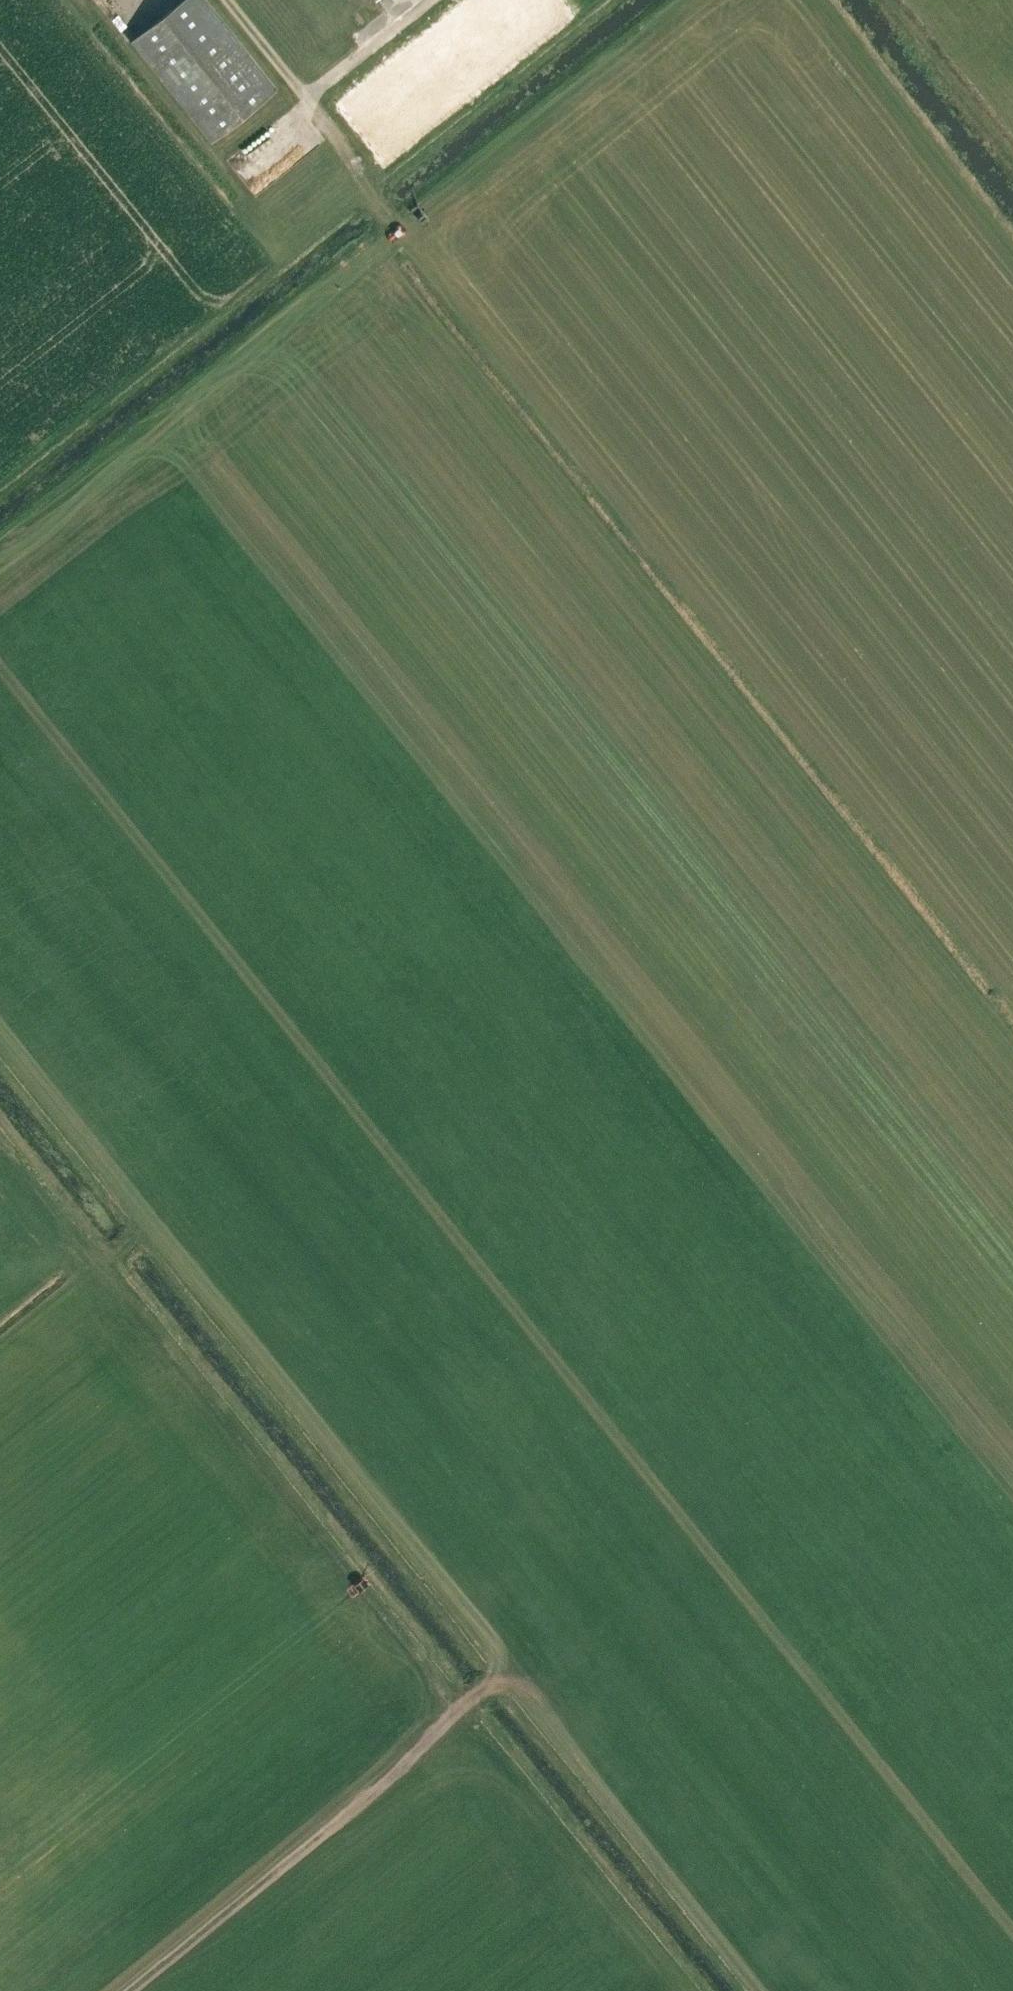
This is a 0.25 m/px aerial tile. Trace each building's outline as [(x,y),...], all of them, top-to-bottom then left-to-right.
[(133,41),(213,143),(279,91),(208,0),(185,0),(133,41)]
